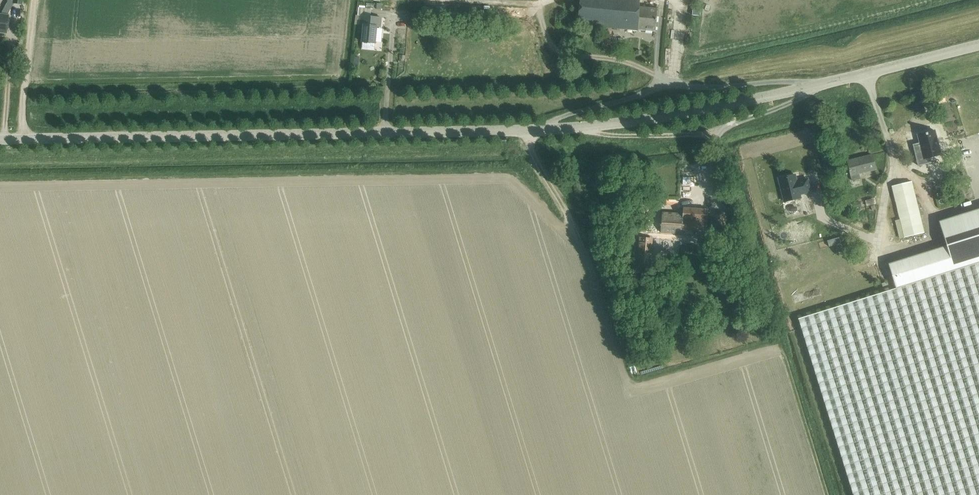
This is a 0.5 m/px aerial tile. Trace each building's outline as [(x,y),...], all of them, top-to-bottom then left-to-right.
[(578,25),(655,32),(657,9),(639,7),(640,0),(580,0),(578,25)] [(360,26),(364,27),(362,42),(375,44),(377,27),(382,28),(383,18),(370,17),(371,9),(359,8),(357,25),(360,26)] [(7,34),(9,15),(0,14),(0,33),(7,34)] [(920,144),(913,145),(918,166),(931,163),(930,158),(940,155),(935,131),(918,135),(920,144)] [(847,161),(851,176),(852,181),(860,179),(859,174),(876,170),(872,155),(847,161)] [(795,169),(779,173),(785,196),(801,192),(800,188),(811,186),(808,173),(801,175),(801,176),(797,177),(795,169)] [(948,181),(940,182),(942,189),(950,187),(948,181)] [(905,238),(924,233),(912,182),(892,187),(905,238)] [(661,232),(681,233),(681,230),(707,232),(708,210),(683,208),(683,215),(663,213),(661,232)] [(888,264),(896,289),(978,263),(978,210),(939,222),(947,246),(888,264)] [(712,214),(711,229),(723,230),(724,215),(712,214)] [(838,236),(827,240),(829,247),(840,243),(838,236)] [(639,237),(638,253),(640,254),(639,269),(649,270),(650,254),(651,254),(653,238),(639,237)] [(798,319),(852,494),(978,494),(978,263),(896,289),(798,319)]
